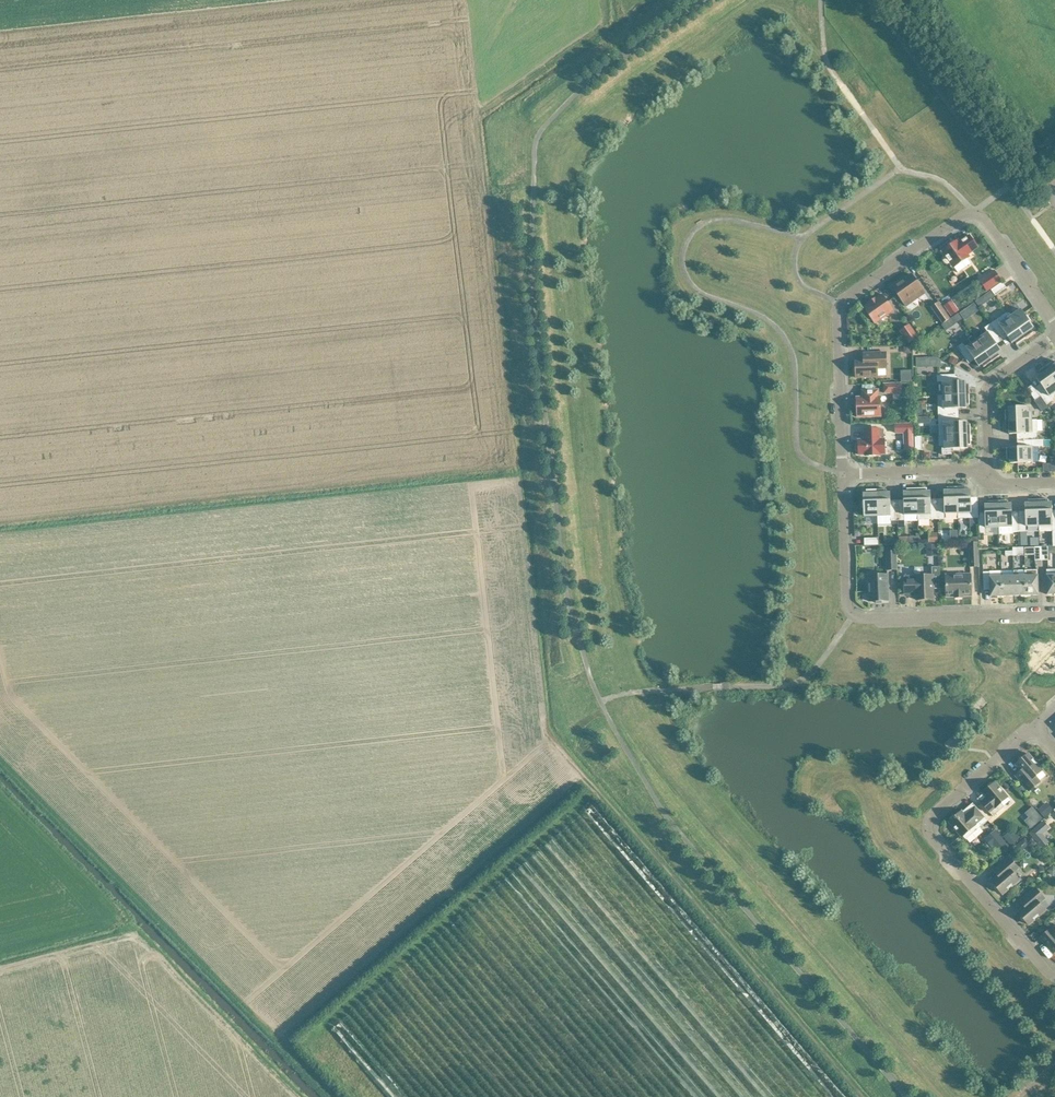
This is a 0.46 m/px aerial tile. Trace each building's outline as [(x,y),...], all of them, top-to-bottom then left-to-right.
[(949,263),(953,268),(970,257),(968,255),(978,248),(969,235),(959,242),(958,240),(942,252),(945,257),(944,259),(944,261),(945,262),(947,264),(949,263)] [(1002,281),(994,271),(980,281),(987,291),(1002,281)] [(904,302),(922,290),(911,274),(901,282),(900,281),(892,286),(904,302)] [(991,290),(995,296),(1006,288),(1002,282),(991,290)] [(875,324),(894,311),(883,294),(876,299),(876,298),(869,302),(870,304),(863,308),(867,313),(864,314),(869,321),(871,319),(875,324)] [(931,307),(942,324),(950,318),(938,302),(931,307)] [(981,315),(984,304),(974,302),(972,313),(981,315)] [(953,304),(946,308),(951,315),(958,311),(953,304)] [(1007,313),(1025,339),(1033,333),(1031,330),(1033,328),(1033,329),(1034,328),(1021,309),(1010,317),(1007,313)] [(1017,344),(1025,339),(1007,313),(990,324),(998,336),(1004,332),(1012,344),(1013,343),(1015,341),(1017,344)] [(900,331),(908,344),(918,336),(909,324),(900,331)] [(993,339),(998,336),(990,324),(985,328),(988,333),(977,340),(992,362),(1000,356),(998,353),(1000,351),(1000,352),(1001,351),(993,339)] [(977,340),(974,336),(957,348),(965,359),(970,355),(979,366),(981,365),(984,367),(992,362),(977,340)] [(864,353),(864,360),(855,360),(856,378),(878,377),(877,368),(886,368),(886,353),(864,353)] [(899,354),(899,372),(907,372),(907,355),(899,354)] [(1054,382),(1054,364),(1053,361),(1045,367),(1054,382)] [(1054,392),(1054,382),(1045,367),(1037,373),(1039,376),(1037,377),(1036,378),(1044,390),(1039,393),(1047,405),(1052,401),(1049,396),(1054,392)] [(937,382),(938,396),(969,394),(969,384),(965,384),(965,382),(965,381),(951,382),(951,375),(937,375),(937,382)] [(884,384),(884,393),(901,393),(901,384),(884,384)] [(1047,405),(1039,393),(1033,385),(1027,389),(1035,400),(1041,396),(1047,405)] [(857,398),(857,404),(857,417),(881,416),(880,397),(878,397),(878,390),(862,391),(862,398),(857,398)] [(938,416),(952,415),(952,409),(966,408),(966,407),(966,405),(970,405),(969,394),(938,396),(938,416)] [(1005,421),(1032,420),(1031,406),(1008,407),(1008,408),(1009,411),(1005,411),(1005,421)] [(945,436),(971,435),(970,425),(967,425),(967,422),(967,421),(952,422),(952,415),(938,416),(939,436),(945,436)] [(1024,440),(1038,440),(1038,437),(1037,420),(1032,420),(1005,421),(1006,431),(1009,431),(1009,433),(1009,434),(1024,434),(1024,440)] [(913,449),(912,424),(896,425),(896,433),(904,433),(905,449),(913,449)] [(879,429),(865,430),(865,440),(858,440),(858,444),(857,444),(856,445),(857,450),(858,451),(859,451),(859,455),(865,455),(865,456),(880,455),(880,454),(885,454),(885,439),(884,439),(884,429),(879,429)] [(971,435),(945,436),(945,443),(941,443),(941,449),(968,448),(968,445),(971,445),(971,435)] [(1044,447),(1044,440),(1038,440),(1024,440),(1024,447),(1006,448),(1007,460),(1010,460),(1010,463),(1039,462),(1038,447),(1044,447)] [(945,514),(958,513),(957,487),(947,487),(947,491),(945,491),(944,491),(944,505),(938,506),(938,519),(945,519),(945,514)] [(978,518),(979,520),(978,504),(971,504),(971,490),(970,490),(967,490),(967,487),(957,487),(958,513),(958,519),(978,518)] [(938,519),(938,506),(931,506),(930,491),(930,492),(927,492),(927,488),(917,489),(918,515),(918,520),(938,519)] [(904,515),(918,515),(917,489),(907,489),(907,492),(904,493),(904,492),(903,492),(904,507),(897,507),(898,521),(904,521),(904,515)] [(864,517),(877,516),(876,490),(866,490),(866,494),(864,494),(863,494),(864,517)] [(898,521),(897,507),(891,507),(890,493),(889,493),(887,493),(887,490),(876,490),(877,516),(891,516),(891,521),(898,521)] [(1038,499),(1038,500),(1039,526),(1039,531),(1053,531),(1053,546),(1054,546),(1054,517),(1052,517),(1052,503),(1048,503),(1048,499),(1038,499)] [(1026,526),(1039,526),(1038,500),(1028,500),(1028,504),(1026,504),(1026,503),(1025,503),(1025,518),(1019,518),(1019,532),(1026,532),(1026,526)] [(986,528),(999,527),(998,501),(988,501),(988,505),(985,505),(985,519),(979,520),(978,518),(979,533),(986,533),(986,528)] [(1019,532),(1019,518),(1012,518),(1012,504),(1011,504),(1008,504),(1008,501),(998,501),(999,527),(1012,527),(1012,532),(1019,532)] [(970,567),(979,567),(978,543),(970,543),(970,567)] [(926,557),(937,556),(936,545),(926,545),(926,557)] [(896,552),(886,552),(887,570),(897,570),(896,552)] [(932,567),(932,575),(916,576),(916,575),(904,576),(905,594),(916,593),(916,600),(933,599),(933,588),(939,588),(939,567),(932,567)] [(1038,595),(1038,575),(1038,570),(1025,571),(1026,595),(1038,595)] [(1046,570),(1047,595),(1054,594),(1054,570),(1046,570)] [(1003,596),(1002,577),(1002,571),(1001,571),(1001,572),(983,572),(984,590),(990,590),(990,597),(1003,596)] [(1014,596),(1026,595),(1025,571),(1014,571),(1014,576),(1014,596)] [(963,598),(963,596),(972,596),(971,574),(946,575),(946,585),(944,587),(945,591),(946,593),(946,597),(955,597),(955,598),(963,598)] [(868,575),(869,592),(869,601),(876,601),(876,603),(882,603),(881,601),(889,601),(888,575),(868,575)] [(1003,596),(1014,596),(1014,576),(1002,577),(1003,596)] [(1024,774),(1019,779),(1029,791),(1040,782),(1035,776),(1042,770),(1028,754),(1025,757),(1022,757),(1019,759),(1019,762),(1016,765),(1024,774)] [(986,797),(981,802),(993,816),(1004,807),(1002,803),(1008,797),(995,782),(994,784),(991,783),(989,785),(988,788),(982,793),(986,797)] [(1038,809),(1044,817),(1053,808),(1047,801),(1038,809)] [(988,821),(976,806),(965,815),(962,811),(956,816),(953,816),(951,818),(950,821),(949,822),(962,837),(963,836),(966,840),(988,821)] [(1025,822),(1026,823),(1031,829),(1043,819),(1038,813),(1033,808),(1025,814),(1029,819),(1025,822)] [(1050,829),(1044,823),(1030,834),(1035,840),(1050,829)] [(1010,847),(1003,838),(996,830),(987,838),(994,846),(1001,854),(1010,847)] [(1013,833),(1011,831),(1003,837),(1011,846),(1019,840),(1018,839),(1020,837),(1015,831),(1013,833)] [(1030,844),(1025,838),(1016,846),(1021,852),(1030,844)] [(1001,874),(998,876),(992,882),(995,886),(995,888),(996,891),(999,891),(1003,895),(1019,880),(1013,873),(1018,869),(1009,858),(997,868),(1001,874)] [(1028,904),(1024,907),(1018,912),(1021,916),(1021,919),(1023,921),(1026,921),(1029,925),(1045,911),(1039,904),(1045,899),(1035,888),(1023,899),(1028,904)] [(1051,928),(1040,938),(1050,950),(1054,946),(1054,933),(1051,928)]
